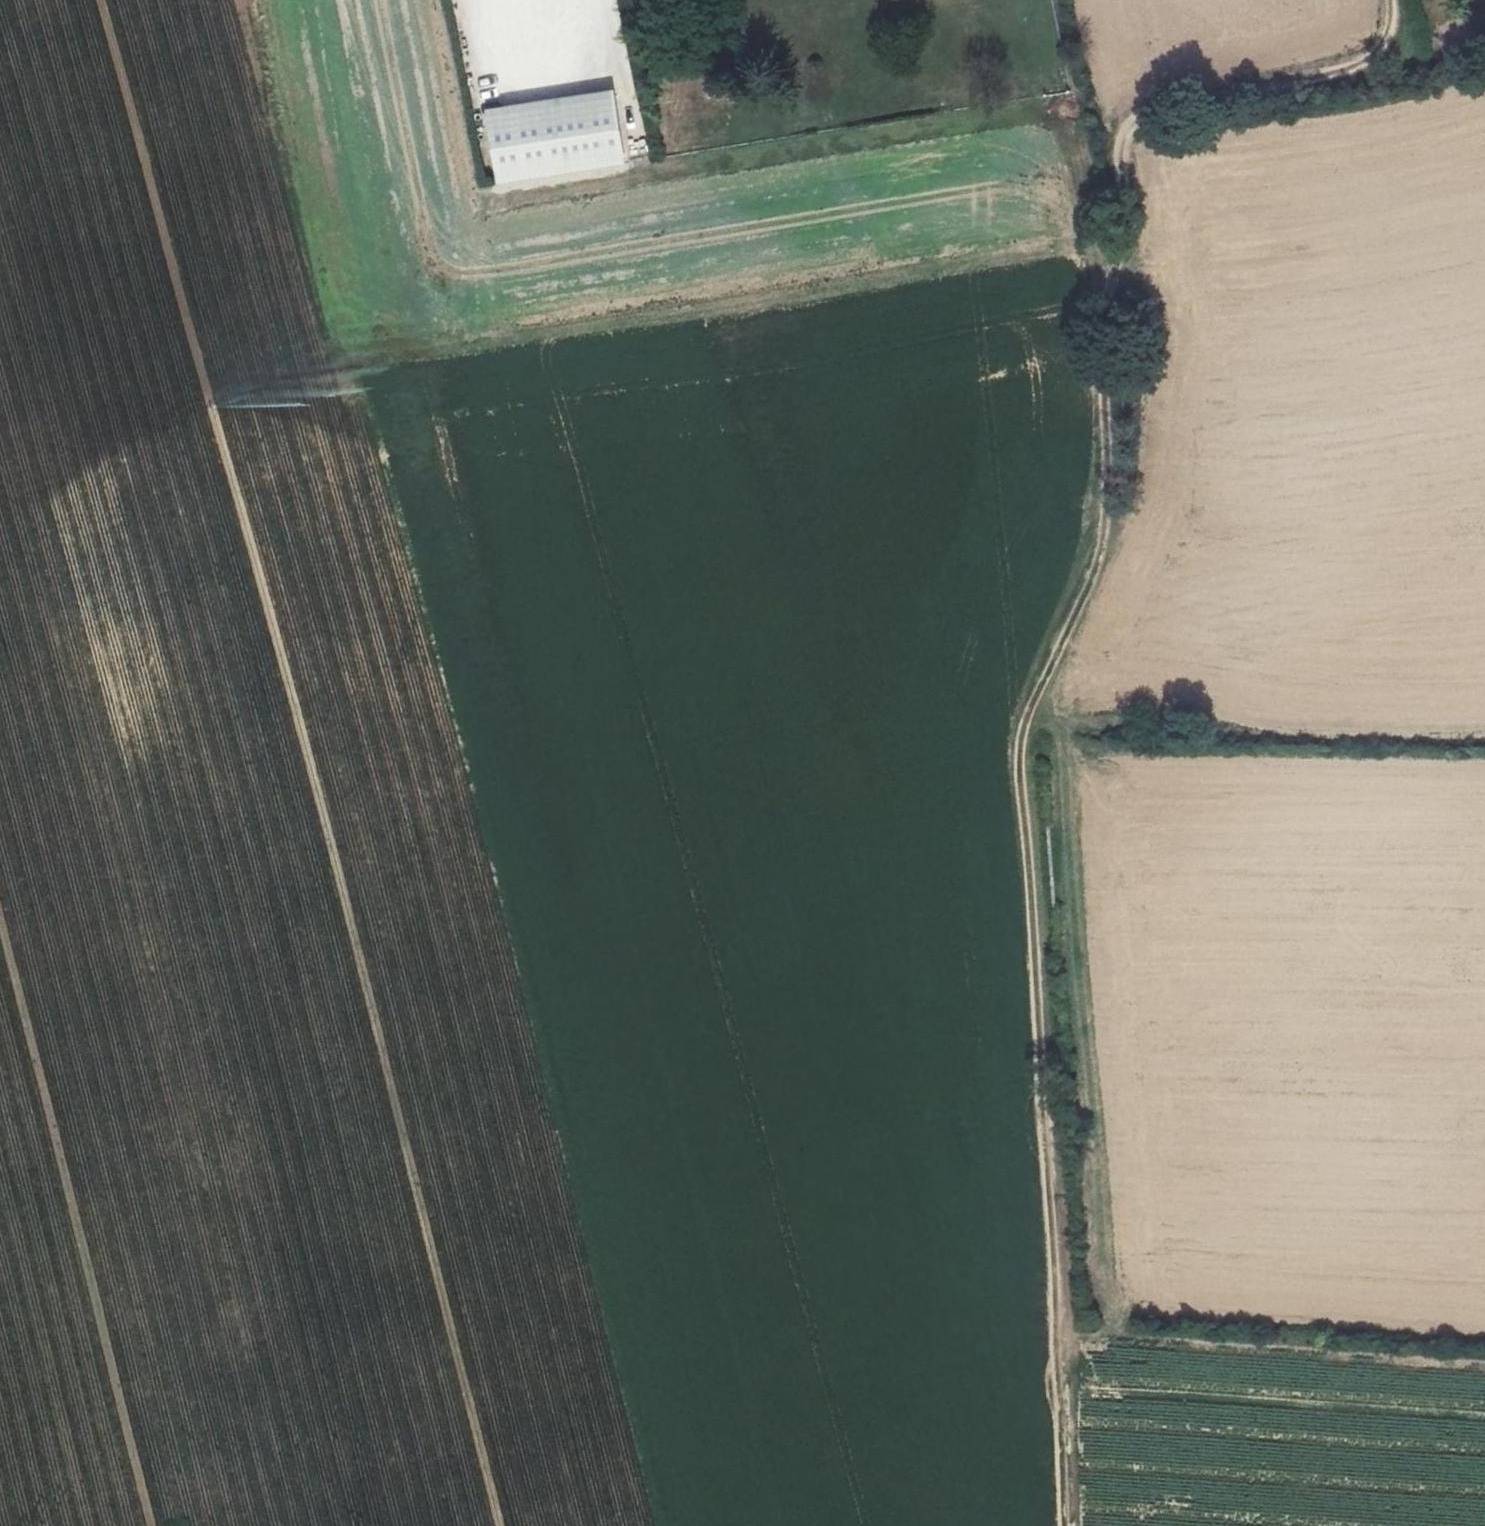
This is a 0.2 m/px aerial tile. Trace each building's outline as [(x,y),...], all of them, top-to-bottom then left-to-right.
[(619,164),(608,93),(486,111),(497,183),(619,164)]
